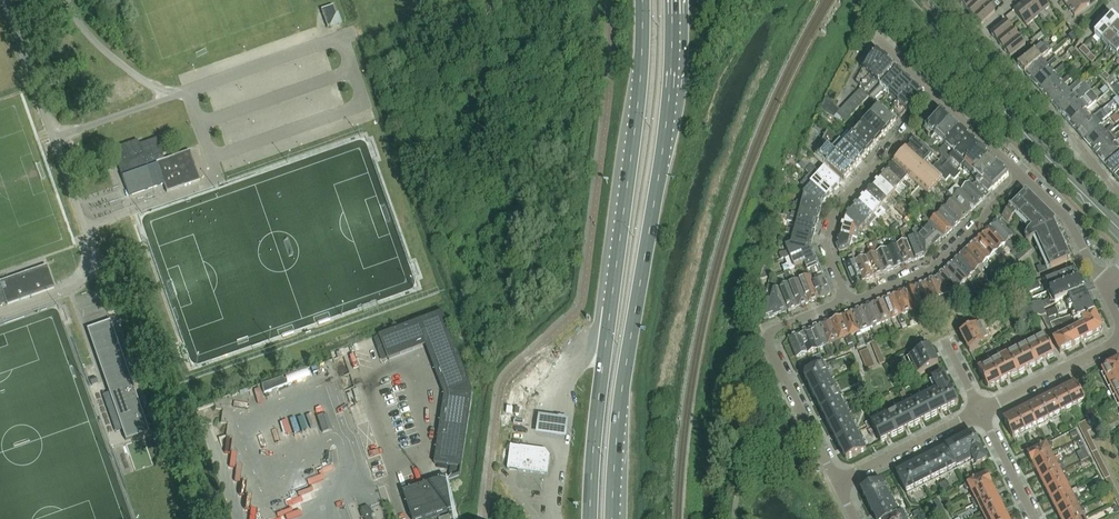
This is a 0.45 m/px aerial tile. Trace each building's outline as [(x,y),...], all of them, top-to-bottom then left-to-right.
[(978,0),(963,0),(961,2),(967,10),(978,0)] [(974,17),(990,3),(988,0),(987,1),(985,0),(978,0),(967,10),(974,17)] [(1032,0),(1026,0),(1022,4),(1034,18),(1039,15),(1040,16),(1038,18),(1042,22),(1047,17),(1032,0)] [(1050,6),(1045,0),(1032,0),(1047,17),(1050,15),(1047,11),(1045,12),(1044,11),(1050,6)] [(1090,5),(1086,0),(1077,0),(1068,7),(1074,15),(1090,5)] [(990,3),(974,17),(981,25),(996,11),(991,6),(992,5),(990,3)] [(1034,18),(1022,4),(1014,10),(1027,27),(1029,25),(1028,24),(1034,18)] [(327,27),(330,26),(331,28),(342,24),(338,13),(336,14),(333,6),(321,10),(327,27)] [(1008,20),(991,34),(1010,58),(1025,45),(1021,39),(1022,38),(1019,33),(1017,35),(1008,24),(1017,17),(1012,12),(1006,17),(1008,20)] [(1102,42),(1118,24),(1118,22),(1113,16),(1094,35),(1102,42)] [(1118,39),(1118,24),(1102,42),(1109,49),(1118,39)] [(1039,35),(1035,37),(1031,41),(1034,44),(1046,34),(1043,31),(1039,35)] [(1069,37),(1073,42),(1078,38),(1074,33),(1069,37)] [(1117,56),(1118,54),(1118,39),(1109,49),(1117,56)] [(1045,43),(1017,66),(1025,74),(1042,60),(1052,51),(1045,43)] [(1088,52),(1084,47),(1080,51),(1084,55),(1088,52)] [(1025,74),(1032,83),(1050,68),(1067,53),(1064,49),(1047,65),(1042,60),(1025,74)] [(860,86),(878,68),(886,59),(876,50),(869,58),(863,69),(857,82),(860,86)] [(1076,51),(1072,55),(1076,60),(1080,56),(1076,51)] [(1097,59),(1092,54),(1087,58),(1092,64),(1097,59)] [(874,80),(880,85),(896,68),(886,59),(878,68),(860,86),(865,90),(874,80)] [(1102,68),(1097,63),(1093,66),(1098,71),(1102,68)] [(1050,68),(1032,83),(1040,91),(1057,76),(1067,67),(1064,64),(1054,73),(1050,68)] [(889,94),(905,77),(896,68),(880,85),(880,86),(869,97),(874,101),(884,90),(889,94)] [(1040,91),(1047,99),(1064,85),(1075,75),(1072,72),(1061,82),(1057,76),(1040,91)] [(1112,76),(1110,78),(1107,81),(1111,85),(1116,80),(1112,76)] [(889,94),(898,103),(914,86),(905,77),(889,94)] [(1069,90),(1064,85),(1047,99),(1055,107),(1077,89),(1083,84),(1079,81),(1069,90)] [(105,91),(117,88),(116,82),(103,85),(105,91)] [(923,94),(914,86),(898,103),(907,111),(923,94)] [(1109,91),(1105,87),(1100,92),(1104,95),(1109,91)] [(865,101),(869,97),(861,89),(857,93),(865,101)] [(1055,107),(1062,116),(1079,101),(1074,95),(1078,91),(1077,89),(1055,107)] [(1069,124),(1096,101),(1099,99),(1092,91),(1079,102),(1079,101),(1062,116),(1069,124)] [(865,101),(857,93),(852,98),(861,106),(865,101)] [(1116,97),(1107,106),(1109,108),(1114,103),(1118,108),(1118,100),(1116,97)] [(861,106),(852,98),(848,102),(857,110),(861,106)] [(834,118),(837,114),(840,110),(826,99),(820,109),(834,118)] [(1094,118),(1093,118),(1088,112),(1093,108),(1095,110),(1100,105),(1096,101),(1069,124),(1077,132),(1094,118)] [(857,110),(848,102),(844,106),(852,114),(857,110)] [(870,117),(887,132),(896,122),(876,104),(873,106),(877,109),(870,117)] [(840,110),(837,114),(845,122),(852,114),(844,106),(840,110)] [(1094,118),(1077,132),(1084,141),(1101,126),(1105,123),(1103,121),(1112,113),(1107,106),(1093,118),(1094,118)] [(931,140),(941,129),(950,120),(940,111),(925,127),(931,133),(927,136),(931,140)] [(860,121),(858,123),(879,142),(887,132),(870,117),(864,124),(860,121)] [(939,140),(944,145),(960,129),(950,120),(941,129),(931,140),(932,141),(929,145),(932,148),(939,140)] [(853,136),(870,151),(879,142),(858,123),(856,121),(854,123),(859,129),(853,136)] [(1084,141),(1091,149),(1111,133),(1115,129),(1117,131),(1118,130),(1118,126),(1118,125),(1115,129),(1112,125),(1105,131),(1101,126),(1084,141)] [(937,164),(941,168),(969,138),(960,129),(944,145),(939,151),(942,157),(943,158),(937,164)] [(828,131),(822,143),(836,155),(853,170),(861,161),(840,140),(828,131)] [(848,131),(840,140),(861,161),(870,151),(853,136),(848,131)] [(1098,158),(1116,143),(1118,140),(1118,134),(1115,137),(1111,133),(1091,149),(1098,158)] [(933,155),(915,138),(907,147),(929,167),(933,163),(929,159),(933,155)] [(979,147),(969,138),(941,168),(951,177),(979,147)] [(164,184),(166,192),(200,181),(189,151),(164,160),(157,139),(139,145),(137,141),(112,149),(121,175),(122,177),(129,197),(154,188),(164,184)] [(844,180),(853,170),(836,155),(822,143),(816,155),(844,180)] [(1098,158),(1106,166),(1118,155),(1118,147),(1116,143),(1098,158)] [(929,167),(907,147),(893,162),(908,177),(928,194),(942,179),(945,182),(950,177),(936,164),(932,169),(929,167)] [(965,165),(974,173),(989,156),(979,147),(951,177),(955,181),(961,174),(959,172),(965,165)] [(1113,175),(1118,170),(1118,155),(1106,166),(1113,175)] [(974,173),(980,178),(983,182),(999,166),(989,156),(974,173)] [(805,165),(834,191),(842,183),(825,168),(819,173),(814,168),(804,160),(803,161),(806,164),(805,165)] [(908,177),(893,162),(886,170),(902,184),(907,188),(908,187),(906,185),(907,184),(904,181),(908,177)] [(815,178),(810,183),(827,199),(834,191),(805,165),(803,167),(810,173),(815,178)] [(1009,175),(999,166),(983,182),(980,178),(972,186),(984,199),(993,191),(1009,175)] [(902,184),(886,170),(879,177),(895,192),(900,196),(906,201),(909,198),(903,192),(901,194),(900,193),(901,192),(897,189),(902,184)] [(895,192),(879,177),(872,185),(888,199),(893,204),(894,202),(893,201),(894,199),(891,196),(895,192)] [(822,204),(827,199),(810,183),(807,181),(805,179),(800,184),(806,189),(803,193),(805,194),(822,204)] [(969,182),(961,190),(976,206),(984,199),(972,186),(969,182)] [(888,199),(872,185),(865,193),(881,207),(887,213),(889,210),(883,205),(888,199)] [(968,214),(976,206),(961,190),(953,198),(953,199),(968,214)] [(881,207),(865,193),(859,200),(877,217),(879,219),(880,217),(879,216),(880,215),(877,212),(881,207)] [(1070,260),(1054,223),(1056,221),(1027,193),(1011,208),(1010,207),(1007,212),(1002,215),(1009,222),(1017,214),(1032,229),(1026,236),(1025,237),(1025,239),(1026,240),(1028,241),(1030,241),(1037,237),(1051,269),(1070,260)] [(795,206),(801,207),(820,213),(822,204),(805,194),(802,203),(796,202),(795,206)] [(953,199),(946,206),(961,221),(968,214),(953,199)] [(877,217),(859,200),(852,208),(867,223),(870,226),(873,223),(877,217)] [(953,229),(961,221),(946,206),(938,214),(953,229)] [(794,213),(793,217),(817,224),(820,213),(801,207),(799,215),(794,213)] [(867,223),(852,208),(845,216),(859,230),(860,231),(867,223)] [(938,214),(930,221),(945,236),(953,229),(938,214)] [(859,230),(845,216),(840,234),(852,237),(857,238),(859,230)] [(814,236),(817,224),(793,217),(791,221),(797,223),(795,231),(814,236)] [(937,244),(945,236),(930,221),(927,218),(923,221),(926,224),(922,229),(937,244)] [(998,219),(990,227),(1005,244),(1009,247),(1014,252),(1025,248),(1027,246),(1022,241),(1014,248),(1011,245),(1008,241),(1013,236),(998,219)] [(902,229),(904,234),(915,260),(925,256),(917,236),(911,238),(908,231),(911,230),(908,226),(902,229)] [(1005,244),(990,227),(983,234),(1004,258),(1007,255),(1004,252),(1000,248),(1005,244)] [(794,235),(792,244),(811,248),(814,236),(795,231),(787,228),(786,233),(794,235)] [(916,234),(917,236),(925,256),(937,244),(922,229),(919,232),(916,228),(913,231),(916,234)] [(839,252),(849,248),(852,237),(840,234),(837,246),(839,252)] [(893,246),(886,249),(895,268),(905,264),(896,244),(892,234),(886,237),(888,241),(890,240),(893,246)] [(905,264),(915,260),(904,234),(902,236),(904,241),(896,244),(905,264)] [(1004,258),(983,234),(975,242),(990,258),(996,253),(999,256),(1002,260),(1004,258)] [(975,242),(967,249),(983,265),(986,269),(989,266),(986,263),(990,258),(975,242)] [(884,272),(895,268),(886,249),(880,251),(877,243),(873,244),(884,272)] [(782,260),(785,259),(800,253),(803,261),(815,257),(811,248),(792,244),(787,246),(789,253),(784,255),(782,253),(780,254),(782,260)] [(870,255),(866,257),(874,277),(884,272),(873,244),(867,247),(870,255)] [(1033,249),(1029,245),(1016,257),(1019,261),(1033,249)] [(983,265),(967,249),(960,256),(978,276),(981,273),(978,270),(983,265)] [(819,266),(815,257),(803,261),(800,253),(785,259),(787,264),(782,266),(785,272),(804,263),(807,271),(819,266)] [(863,281),(855,261),(853,255),(848,257),(850,263),(845,265),(853,285),(863,281)] [(978,276),(960,256),(952,263),(967,280),(970,283),(973,281),(971,277),(973,275),(976,278),(978,276)] [(874,277),(866,257),(855,261),(863,281),(874,277)] [(1007,286),(1012,284),(1007,271),(1017,262),(1014,259),(1001,271),(1002,273),(1007,286)] [(967,280),(952,263),(944,270),(960,287),(963,290),(966,288),(963,284),(967,280)] [(1043,267),(1041,265),(1037,267),(1040,273),(1050,268),(1048,265),(1043,267)] [(0,283),(0,284),(7,305),(54,288),(46,266),(0,283)] [(812,281),(823,276),(819,266),(807,271),(809,276),(810,276),(812,281)] [(1058,286),(1080,278),(1074,266),(1045,278),(1047,284),(1056,280),(1058,286)] [(763,268),(760,280),(763,280),(770,278),(768,276),(769,274),(768,274),(769,269),(765,267),(763,268)] [(960,287),(944,270),(938,277),(952,293),(955,297),(958,295),(955,291),(960,287)] [(809,303),(799,280),(793,282),(789,272),(784,274),(788,284),(799,307),(809,303)] [(1007,286),(1002,273),(995,276),(998,283),(1000,289),(1007,286)] [(820,299),(812,281),(810,276),(809,276),(799,280),(809,303),(820,299)] [(823,276),(812,281),(820,299),(830,294),(823,276)] [(952,293),(938,277),(926,282),(934,302),(935,301),(952,293)] [(1058,286),(1050,290),(1055,303),(1068,298),(1085,291),(1080,278),(1058,286)] [(926,282),(916,286),(924,306),(931,303),(933,308),(935,307),(936,309),(937,309),(935,301),(934,302),(926,282)] [(1041,288),(1038,282),(1034,284),(1027,287),(1030,292),(1041,288)] [(998,283),(991,286),(994,292),(1000,289),(998,283)] [(799,307),(788,284),(778,288),(789,311),(799,307)] [(990,284),(983,287),(985,291),(987,295),(994,292),(991,286),(990,284)] [(771,291),(773,290),(771,286),(769,285),(766,295),(769,296),(767,306),(764,315),(764,317),(766,321),(778,316),(773,305),(777,304),(771,291)] [(924,306),(916,286),(905,290),(913,310),(924,306)] [(778,288),(773,290),(771,291),(777,304),(773,305),(778,316),(789,311),(778,288)] [(905,290),(894,294),(902,314),(909,312),(914,325),(923,321),(922,317),(917,319),(913,310),(905,290)] [(1073,309),(1090,302),(1085,291),(1068,298),(1071,304),(1056,310),(1046,314),(1047,316),(1048,319),(1055,316),(1073,309)] [(906,324),(902,314),(894,294),(883,299),(892,319),(899,316),(900,318),(898,319),(901,326),(902,325),(906,324)] [(892,319),(883,299),(873,303),(881,323),(892,319)] [(1034,302),(1032,303),(1032,305),(1037,314),(1037,315),(1042,316),(1046,314),(1043,307),(1041,303),(1041,301),(1034,302)] [(1063,326),(1077,320),(1095,313),(1090,302),(1073,309),(1075,315),(1057,322),(1055,316),(1048,319),(1049,319),(1050,321),(1051,324),(1054,330),(1063,326)] [(873,303),(862,307),(871,327),(881,323),(873,303)] [(1020,322),(1037,314),(1032,305),(1015,313),(1020,322)] [(871,327),(862,307),(852,312),(860,331),(871,327)] [(860,331),(852,312),(841,316),(850,336),(855,333),(860,346),(865,344),(860,331)] [(461,468),(462,468),(473,392),(447,323),(443,313),(373,339),(382,363),(426,346),(445,395),(434,464),(461,468)] [(1013,327),(1006,313),(1001,316),(1008,330),(1013,327)] [(1077,320),(1080,327),(1067,334),(1054,340),(1060,353),(1064,350),(1073,346),(1081,342),(1086,340),(1099,333),(1101,327),(1095,313),(1077,320)] [(850,336),(841,316),(831,320),(839,340),(845,337),(851,351),(855,349),(850,336)] [(839,340),(831,320),(820,325),(828,344),(834,342),(840,355),(844,353),(839,340)] [(1080,327),(1077,320),(1063,326),(1054,330),(1050,332),(1054,340),(1067,334),(1080,327)] [(124,436),(126,441),(149,432),(110,321),(87,329),(109,394),(110,393),(125,436),(124,436)] [(987,343),(991,341),(982,323),(961,333),(970,351),(982,346),(987,358),(995,354),(992,350),(991,351),(987,343)] [(828,344),(820,325),(809,329),(818,349),(825,346),(831,359),(834,358),(828,344)] [(818,349),(809,329),(799,333),(807,353),(818,349)] [(807,353),(799,333),(787,338),(795,358),(807,353)] [(1038,364),(1047,360),(1055,356),(1044,335),(1028,343),(1038,364)] [(885,363),(884,362),(876,340),(871,342),(880,365),(885,363)] [(1022,372),(1031,367),(1038,364),(1028,343),(1011,351),(1022,372)] [(939,365),(933,354),(930,347),(910,357),(918,375),(939,365)] [(866,370),(875,366),(868,349),(859,352),(866,370)] [(1005,380),(1011,378),(1022,372),(1011,351),(995,359),(1005,380)] [(810,359),(813,366),(823,362),(820,355),(810,359)] [(803,369),(812,365),(809,359),(801,363),(803,369)] [(1005,380),(995,359),(978,368),(987,386),(992,387),(1005,380)] [(1115,362),(1102,369),(1118,403),(1118,361),(1115,362)] [(866,451),(823,364),(807,373),(805,379),(845,458),(849,459),(866,451)] [(283,382),(282,380),(262,387),(264,393),(309,377),(307,372),(286,380),(286,381),(283,382)] [(957,402),(951,389),(944,375),(933,380),(938,389),(948,410),(956,405),(957,402)] [(1075,383),(1063,389),(1072,408),(1085,402),(1075,383)] [(934,417),(944,412),(948,410),(938,389),(924,396),(934,417)] [(1061,414),(1072,408),(1063,389),(1051,395),(1061,414)] [(1061,414),(1051,395),(1039,401),(1049,420),(1061,414)] [(921,423),(925,421),(934,417),(924,396),(911,403),(921,423)] [(1094,402),(1092,397),(1086,400),(1089,406),(1094,402)] [(1037,426),(1049,420),(1039,401),(1027,407),(1037,426)] [(921,423),(911,403),(898,409),(908,430),(921,423)] [(1037,426),(1027,407),(1016,413),(1025,432),(1037,426)] [(908,430),(898,409),(884,416),(894,436),(908,430)] [(1013,438),(1025,432),(1016,413),(1006,417),(1005,421),(1013,438)] [(555,417),(538,415),(535,434),(553,437),(566,438),(569,419),(555,417)] [(881,443),(891,438),(894,436),(884,416),(871,423),(881,443)] [(1093,430),(1088,420),(1087,420),(1078,424),(1105,479),(1110,477),(1088,432),(1093,430)] [(1069,432),(1069,433),(1072,438),(1078,435),(1075,429),(1069,432)] [(963,439),(973,460),(977,467),(987,462),(974,436),(971,435),(963,439)] [(240,449),(235,449),(235,436),(229,436),(229,452),(234,452),(234,466),(240,466),(240,449)] [(949,446),(960,467),(973,460),(963,439),(949,446)] [(1047,444),(1047,443),(1027,453),(1032,463),(1033,463),(1062,518),(1085,518),(1047,444)] [(546,450),(511,445),(507,469),(548,475),(550,456),(546,450)] [(936,452),(947,474),(960,467),(949,446),(936,452)] [(923,459),(934,480),(947,474),(936,452),(923,459)] [(921,487),(934,480),(923,459),(910,465),(921,487)] [(907,493),(921,487),(910,465),(897,472),(907,493)] [(411,515),(454,500),(447,480),(461,476),(462,468),(461,468),(460,476),(447,480),(447,479),(404,493),(411,515)] [(988,473),(968,483),(986,518),(1010,518),(992,484),(993,483),(988,473)] [(1110,477),(1105,479),(1116,501),(1118,499),(1118,495),(1110,477)] [(904,513),(899,515),(882,480),(864,489),(863,493),(876,518),(907,518),(904,513)] [(939,485),(942,491),(950,487),(947,481),(939,485)] [(938,499),(934,501),(943,518),(948,518),(938,499)] [(365,518),(373,518),(371,515),(373,515),(371,509),(369,509),(368,506),(361,509),(362,511),(361,512),(363,518),(365,518)]
